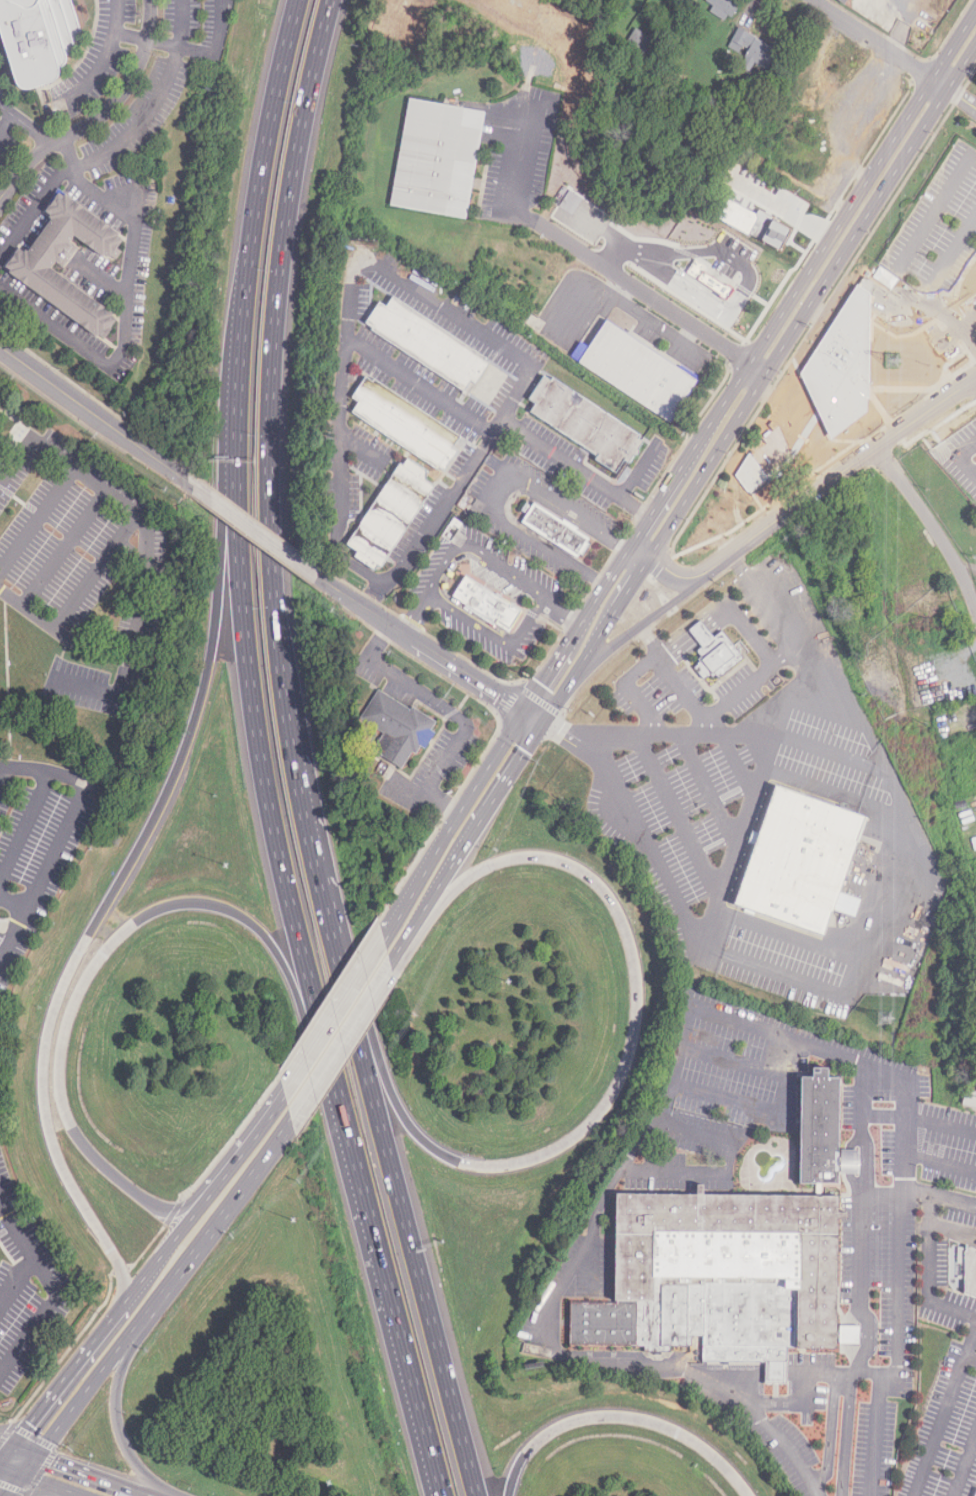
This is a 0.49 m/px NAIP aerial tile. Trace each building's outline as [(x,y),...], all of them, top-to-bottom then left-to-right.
[(17,91),(59,75),(59,58),(66,48),(67,38),(74,32),(63,0),(0,0),(0,38),(17,91)] [(741,2),(738,0),(706,0),(705,2),(731,18),(741,2)] [(766,71),(778,51),(738,28),(727,48),(766,71)] [(614,70),(634,81),(658,41),(637,29),(614,70)] [(389,205),(467,220),(488,113),(410,98),(389,205)] [(48,213),(50,214),(27,248),(24,246),(22,248),(17,245),(4,263),(7,266),(5,269),(95,332),(97,330),(103,335),(117,316),(111,312),(113,309),(49,263),(52,258),(63,266),(78,245),(69,239),(73,234),(101,253),(102,251),(108,255),(109,254),(114,257),(120,249),(115,245),(121,236),(116,232),(118,229),(65,191),(63,195),(57,191),(46,207),(50,210),(48,213)] [(713,216),(781,250),(792,227),(758,210),(757,213),(723,196),(713,216)] [(696,279),(727,299),(733,289),(702,270),(696,279)] [(394,296),(387,307),(381,302),(369,321),(376,326),(373,330),(466,389),(472,379),(477,383),(491,362),(486,359),(488,357),(394,296)] [(607,318),(589,346),(581,340),(571,355),(672,422),(700,379),(607,318)] [(366,376),(353,396),(361,401),(354,410),(439,468),(440,467),(445,469),(458,450),(453,446),(460,435),(375,377),(373,381),(366,376)] [(555,378),(553,381),(546,377),(533,397),(539,401),(532,412),(598,454),(595,459),(619,474),(627,461),(631,464),(646,441),(642,438),(644,434),(555,378)] [(401,462),(349,543),(358,549),(359,552),(355,558),(378,572),(382,565),(384,567),(435,485),(432,483),(428,479),(427,474),(428,469),(408,457),(404,464),(401,462)] [(534,502),(522,520),(584,559),(596,541),(534,502)] [(466,575),(521,609),(509,630),(454,596),(466,575)] [(724,632),(716,638),(701,619),(688,629),(701,646),(695,651),(702,659),(693,666),(703,680),(715,670),(719,675),(742,656),(724,632)] [(403,769),(418,745),(424,749),(439,725),(380,688),(361,717),(383,731),(372,749),(403,769)] [(776,786),(760,832),(754,830),(749,843),(756,845),(735,904),(823,935),(833,907),(854,915),(859,901),(842,895),(868,819),(776,786)] [(800,1183),(838,1183),(839,1077),(826,1077),(827,1068),(814,1068),(813,1078),(801,1078),(800,1183)] [(966,1089),(963,1105),(975,1108),(975,1091),(966,1089)] [(696,1183),(696,1193),(615,1192),(614,1300),(617,1300),(617,1303),(572,1303),(572,1343),(645,1344),(645,1350),(668,1350),(668,1345),(691,1345),(691,1335),(702,1335),(702,1362),(764,1362),(764,1371),(763,1385),(789,1385),(789,1372),(789,1350),(837,1350),(837,1342),(838,1342),(838,1343),(849,1343),(859,1343),(859,1325),(849,1325),(839,1325),(838,1330),(837,1330),(838,1219),(848,1219),(848,1210),(837,1210),(838,1195),(703,1194),(703,1183),(696,1183)] [(966,1245),(975,1249),(975,1295),(967,1291),(966,1245)]
